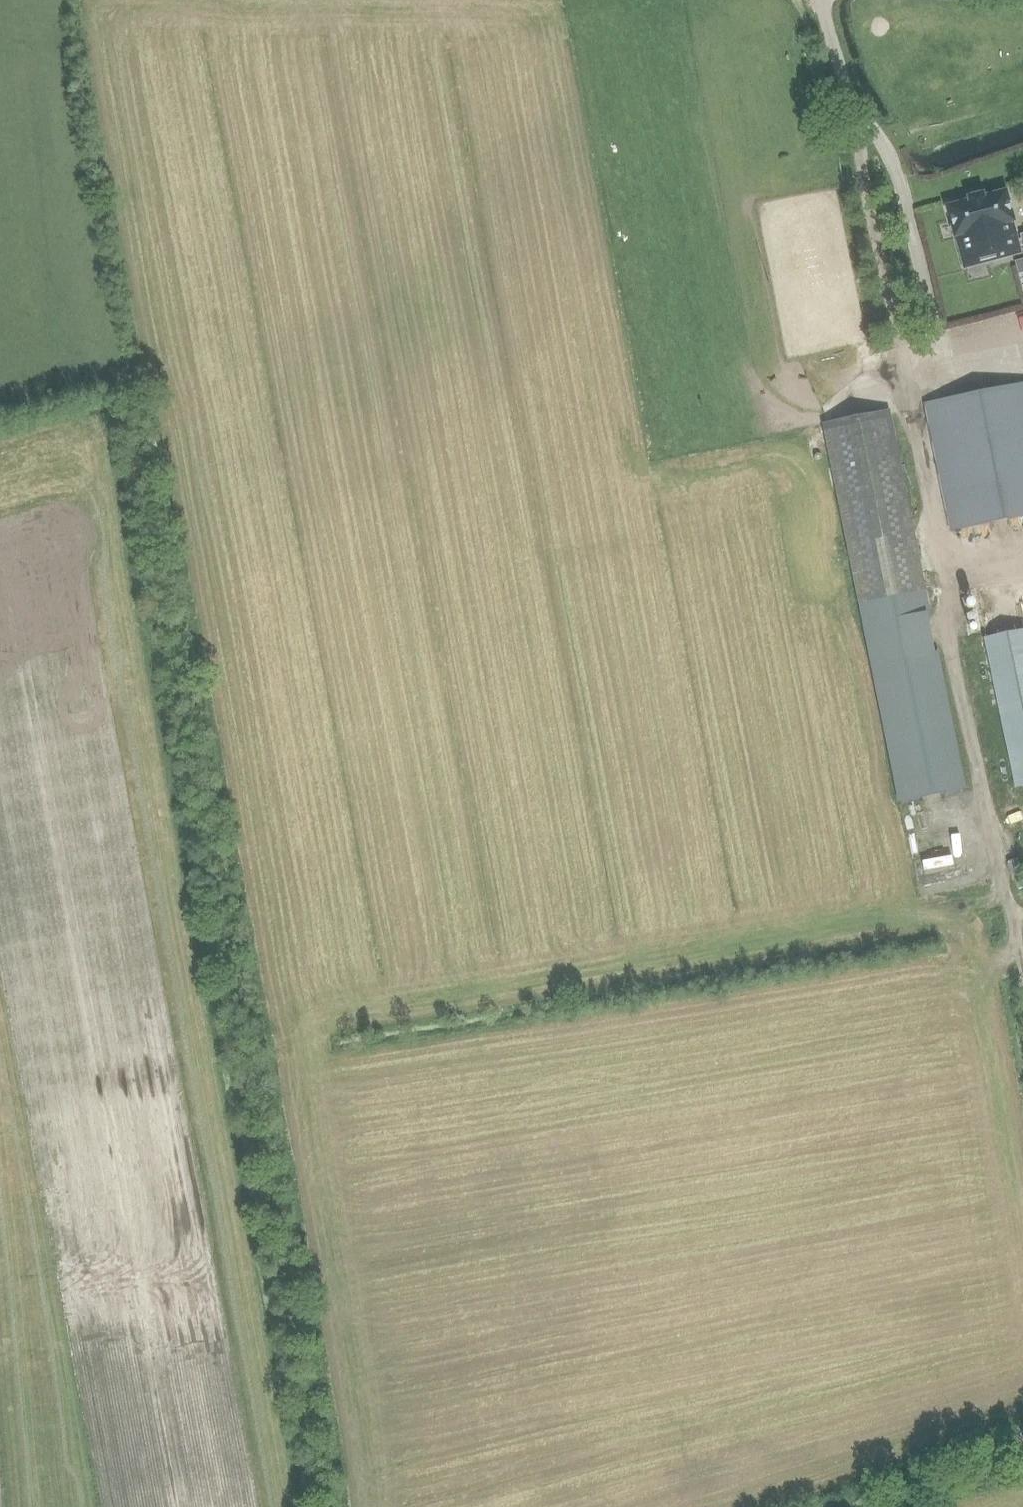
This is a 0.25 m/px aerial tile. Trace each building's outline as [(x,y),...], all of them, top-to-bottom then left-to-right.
[(1021,239),(1016,241),(1011,221),(1012,220),(1005,191),(982,197),(982,194),(968,197),(969,201),(947,207),(954,236),(956,235),(964,267),(1019,252),(1018,247),(1022,245),(1022,246),(1022,234),(1020,235),(1021,239)] [(934,442),(952,530),(1022,516),(1022,387),(983,395),(984,399),(969,402),(968,398),(940,404),(947,439),(934,442)] [(827,427),(864,614),(924,602),(886,415),(827,427)] [(872,653),(902,802),(962,790),(931,641),(872,653)] [(927,895),(950,887),(946,878),(923,885),(927,895)]
